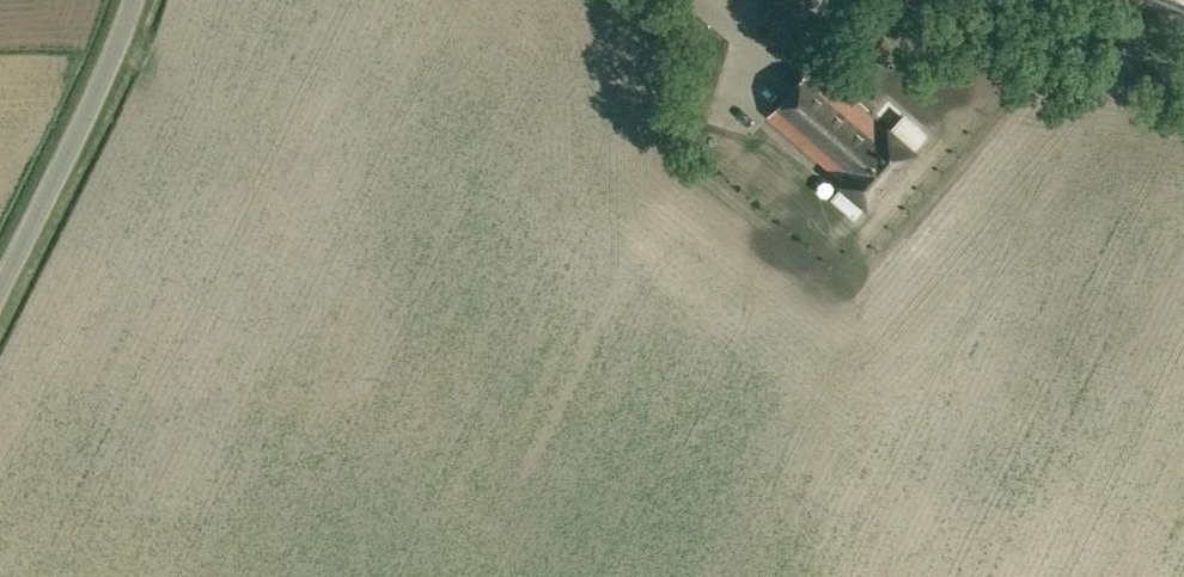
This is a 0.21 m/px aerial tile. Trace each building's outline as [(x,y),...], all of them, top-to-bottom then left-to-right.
[(838,0),(808,0),(829,14),(838,0)] [(869,204),(917,150),(889,125),(887,127),(814,64),(769,115),(845,180),(844,182),(869,204)]
